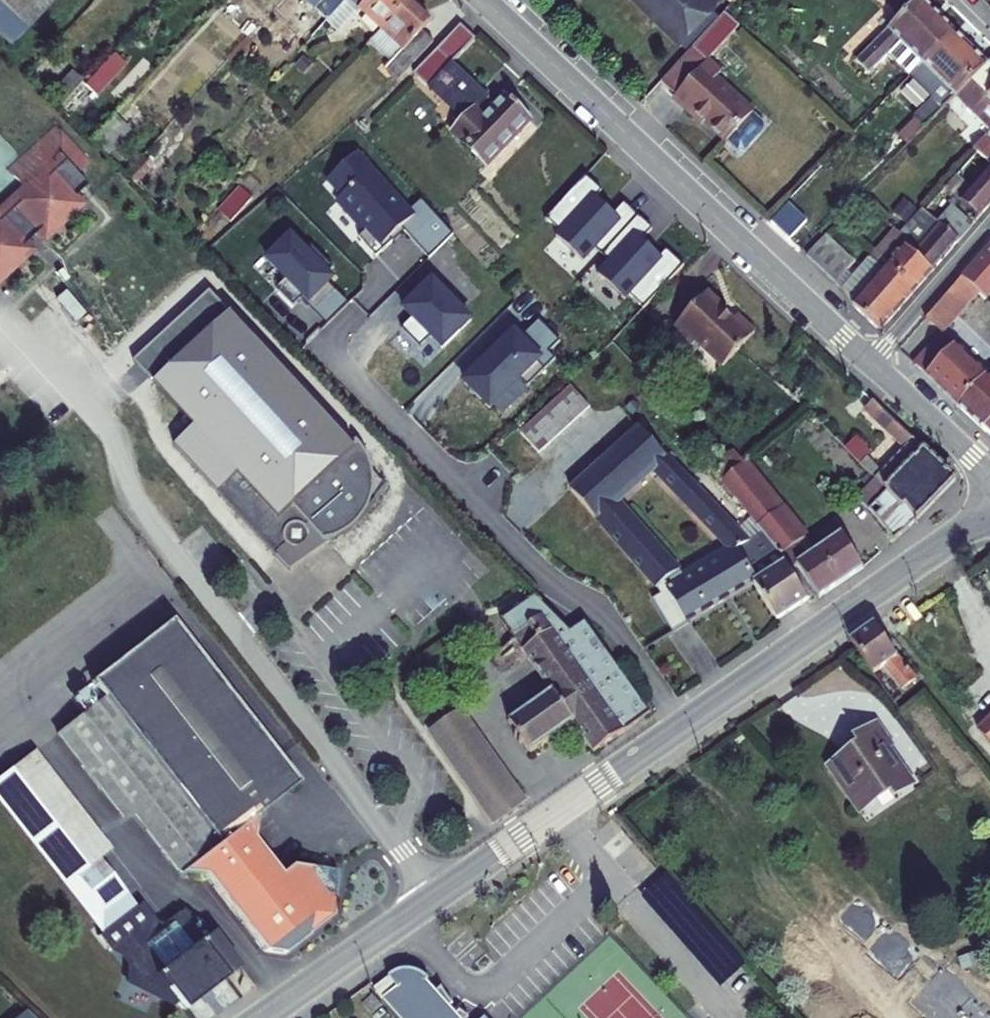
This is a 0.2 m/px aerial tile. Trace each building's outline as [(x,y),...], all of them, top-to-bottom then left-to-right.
[(10,48),(54,0),(0,0),(0,39),(10,48)] [(303,2),(312,11),(325,23),(346,0),(305,0),(303,2)] [(325,23),(335,32),(357,10),(381,31),(407,3),(404,0),(346,0),(325,23)] [(680,48),(715,13),(702,0),(631,0),(680,48)] [(715,13),(717,14),(724,5),(719,0),(702,0),(715,13)] [(920,0),(916,0),(854,63),(866,75),(886,57),(907,76),(951,32),(920,0)] [(429,24),(407,3),(381,31),(368,44),(389,62),(382,70),(396,82),(433,43),(421,32),(429,24)] [(325,23),(312,11),(306,16),(320,29),(325,23)] [(738,26),(723,13),(691,49),(705,62),(720,46),(732,38),(730,35),(738,26)] [(474,41),(459,27),(412,77),(439,103),(444,99),(465,120),(461,124),(449,137),(483,169),(527,123),(518,114),(520,111),(511,102),(508,106),(503,100),(482,121),(475,113),(488,99),(451,64),(474,41)] [(986,66),(951,32),(907,76),(927,95),(932,99),(924,108),(912,119),(913,121),(923,129),(954,98),(970,82),(986,66)] [(691,49),(659,83),(674,96),(671,99),(684,111),(687,109),(724,143),(725,142),(733,150),(740,149),(758,129),(758,122),(750,115),(751,114),(714,79),(719,74),(705,62),(691,49)] [(80,84),(55,110),(68,121),(92,96),(95,98),(125,66),(112,54),(82,86),(80,84)] [(52,80),(63,75),(55,62),(45,68),(52,80)] [(986,66),(970,82),(978,91),(962,107),(989,133),(989,132),(989,62),(986,66)] [(978,91),(970,82),(954,98),(962,107),(978,91)] [(932,99),(927,95),(919,103),(924,108),(932,99)] [(444,99),(439,103),(461,124),(465,120),(444,99)] [(688,108),(685,112),(702,126),(704,123),(688,108)] [(112,116),(88,143),(102,155),(126,129),(112,116)] [(901,132),(911,142),(923,129),(913,121),(901,132)] [(159,135),(123,174),(135,185),(172,146),(159,135)] [(986,137),(973,150),(989,165),(989,140),(986,137)] [(426,259),(450,235),(418,199),(405,210),(389,192),(391,191),(355,151),(325,177),(340,194),(334,199),(362,230),(355,237),(373,257),(389,242),(386,239),(398,228),(426,259)] [(80,204),(72,195),(62,184),(74,173),(56,154),(0,206),(0,279),(31,250),(23,242),(34,232),(41,240),(80,204)] [(989,205),(989,170),(973,189),(968,194),(952,180),(944,189),(978,218),(989,205)] [(968,194),(973,189),(957,175),(952,180),(968,194)] [(601,192),(584,177),(545,218),(560,232),(555,238),(581,262),(593,249),(601,256),(637,217),(623,204),(612,215),(594,199),(601,192)] [(215,212),(227,223),(250,200),(238,188),(215,212)] [(871,194),(863,202),(897,233),(898,235),(906,227),(871,194)] [(785,227),(801,210),(790,199),(774,216),(785,227)] [(937,223),(923,211),(900,236),(911,246),(908,251),(931,272),(971,226),(950,208),(937,223)] [(921,210),(906,227),(898,235),(900,236),(923,211),(921,210)] [(637,217),(601,256),(608,264),(597,277),(622,301),(642,310),(682,269),(664,253),(659,260),(641,242),(652,231),(637,217)] [(885,242),(875,253),(880,258),(885,254),(891,260),(888,265),(915,290),(931,272),(908,251),(911,246),(900,236),(898,235),(897,233),(888,243),(885,242)] [(282,279),(272,289),(289,307),(299,297),(306,303),(325,284),(329,280),(323,273),(329,267),(308,246),(302,252),(286,236),(263,260),(282,279)] [(825,237),(806,256),(817,266),(835,246),(825,237)] [(960,280),(976,293),(988,302),(989,300),(989,245),(960,280)] [(835,246),(817,266),(846,292),(853,284),(863,272),(835,246)] [(880,258),(875,253),(868,261),(881,272),(863,294),(852,306),(875,328),(883,328),(915,290),(888,265),(891,260),(885,254),(880,258)] [(960,280),(923,320),(939,334),(976,293),(960,280)] [(467,319),(429,281),(400,309),(409,317),(399,328),(417,347),(428,336),(439,347),(467,319)] [(299,297),(297,299),(323,325),(344,304),(325,284),(306,303),(299,297)] [(853,284),(846,292),(852,306),(863,294),(853,284)] [(708,293),(699,303),(711,315),(742,348),(756,333),(737,317),(733,321),(721,311),(724,307),(708,293)] [(352,444),(203,295),(134,366),(196,431),(177,449),(282,555),(293,546),(298,548),(306,546),(311,541),(313,537),(310,529),(312,525),(326,538),(338,535),(353,527),(365,514),(373,501),(374,494),(384,484),(375,475),(370,456),(364,447),(357,440),(352,444)] [(711,315),(699,303),(667,336),(680,348),(711,315)] [(711,315),(680,348),(711,379),(742,348),(711,315)] [(553,361),(545,353),(556,341),(535,320),(513,342),(507,336),(491,352),(487,346),(472,360),(478,364),(457,386),(484,412),(516,380),(525,389),(553,361)] [(939,334),(912,364),(956,406),(984,377),(939,334)] [(956,406),(989,438),(989,370),(984,377),(956,406)] [(573,383),(529,422),(548,442),(591,404),(573,383)] [(957,480),(873,402),(865,411),(905,450),(881,475),(867,461),(860,467),(875,481),(889,496),(901,508),(904,506),(916,523),(957,480)] [(548,442),(529,422),(517,434),(536,455),(549,443),(548,442)] [(747,545),(741,538),(712,504),(665,457),(654,447),(638,431),(570,492),(654,588),(678,571),(619,503),(653,472),(730,554),(686,581),(661,596),(657,599),(655,598),(620,622),(644,656),(677,633),(662,610),(674,603),(689,624),(751,585),(756,581),(738,552),(747,545)] [(654,447),(665,457),(671,451),(661,441),(654,447)] [(732,451),(710,469),(720,482),(721,483),(742,463),(732,451)] [(804,539),(742,463),(721,483),(758,527),(756,528),(762,535),(791,572),(797,568),(819,600),(864,569),(840,536),(808,558),(799,544),(804,539)] [(720,482),(710,469),(704,475),(714,487),(720,482)] [(870,517),(889,496),(875,481),(855,498),(870,517)] [(892,544),(916,523),(904,506),(901,508),(889,496),(870,517),(892,544)] [(762,535),(756,528),(741,538),(747,545),(762,535)] [(806,601),(762,535),(747,545),(738,552),(756,581),(751,585),(774,620),(806,601)] [(654,588),(661,596),(686,581),(678,571),(654,588)] [(569,633),(533,597),(499,621),(551,694),(508,724),(529,755),(572,726),(592,754),(649,715),(585,623),(569,633)] [(172,621),(92,683),(104,698),(218,845),(304,939),(309,935),(309,932),(329,917),(340,871),(293,866),(282,875),(254,840),(257,818),(283,798),(209,702),(225,689),(172,621)] [(851,642),(855,649),(873,675),(885,667),(904,690),(907,694),(919,687),(879,634),(873,626),(851,642)] [(885,667),(873,675),(891,700),(904,690),(885,667)] [(925,695),(919,687),(907,694),(914,702),(925,695)] [(299,786),(225,689),(209,702),(283,798),(299,786)] [(218,845),(104,698),(55,735),(101,793),(138,766),(218,845)] [(428,732),(492,822),(523,801),(458,711),(428,732)] [(989,745),(989,721),(989,720),(977,731),(989,745)] [(889,792),(894,798),(912,785),(888,747),(891,745),(877,725),(854,741),(858,748),(829,768),(859,812),(889,792)] [(920,732),(933,748),(940,743),(927,726),(920,732)] [(78,810),(32,753),(0,779),(0,804),(89,918),(123,892),(98,859),(109,851),(78,810)] [(178,876),(218,845),(138,766),(101,793),(124,823),(132,816),(178,876)] [(285,954),(304,939),(218,845),(178,876),(206,876),(264,950),(285,954)] [(134,906),(123,892),(89,918),(100,932),(113,922),(134,906)] [(182,1011),(226,976),(176,912),(175,911),(157,926),(138,902),(134,906),(113,922),(100,932),(95,936),(107,951),(112,947),(125,964),(119,981),(170,1003),(174,1001),(182,1011)] [(176,912),(226,976),(238,966),(210,930),(180,908),(176,912)] [(430,1017),(486,1017),(480,1012),(484,1008),(477,1001),(473,1004),(466,997),(469,993),(457,977),(451,982),(441,971),(444,968),(433,958),(425,957),(412,960),(391,979),(402,990),(403,990),(430,1017)] [(502,1005),(490,1017),(514,1017),(502,1005)]
